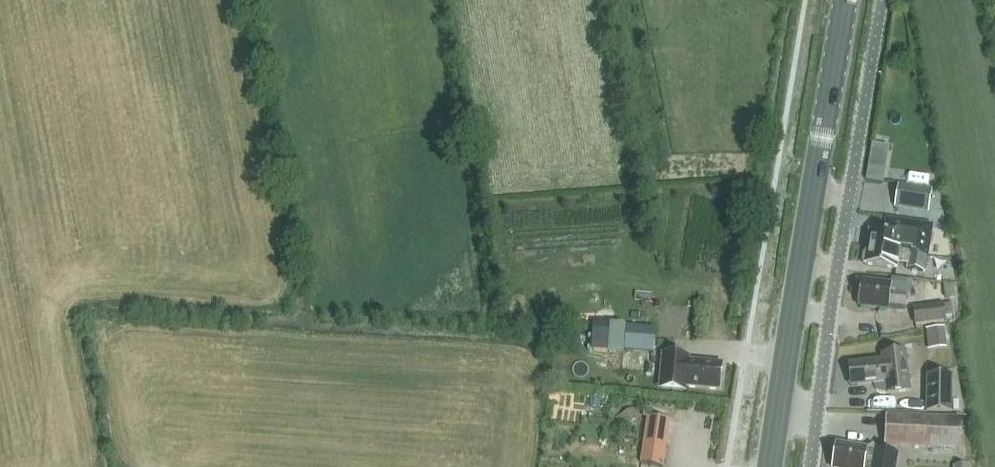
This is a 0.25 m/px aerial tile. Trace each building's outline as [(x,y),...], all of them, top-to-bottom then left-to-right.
[(883,183),(885,172),(868,168),(866,180),(883,183)] [(933,189),(898,184),(894,208),(929,214),(933,189)] [(908,254),(926,257),(931,228),(887,221),(886,234),(870,231),(868,245),(909,252),(908,254)] [(909,252),(868,245),(865,265),(896,270),(897,263),(908,265),(907,269),(924,272),(926,257),(908,254),(909,252)] [(911,296),(913,283),(891,280),(890,285),(862,282),(859,307),(905,312),(907,295),(911,296)] [(943,284),(945,300),(955,299),(954,285),(943,284)] [(914,309),(916,324),(944,321),(942,306),(914,309)] [(654,328),(626,326),(625,350),(653,352),(654,328)] [(946,348),(945,327),(926,329),(928,349),(946,348)] [(886,392),(910,389),(904,350),(881,353),(881,359),(848,364),(851,386),(874,383),(875,386),(877,389),(879,391),(883,392),(886,392)] [(690,360),(690,355),(661,353),(658,390),(687,392),(687,389),(721,391),(723,363),(690,360)] [(950,411),(951,374),(925,374),(924,411),(950,411)] [(887,416),(886,447),(957,451),(959,420),(887,416)] [(640,464),(657,466),(663,466),(666,444),(643,441),(640,464)] [(832,466),(896,466),(898,454),(867,450),(867,448),(852,446),(852,447),(836,445),(832,466)]
